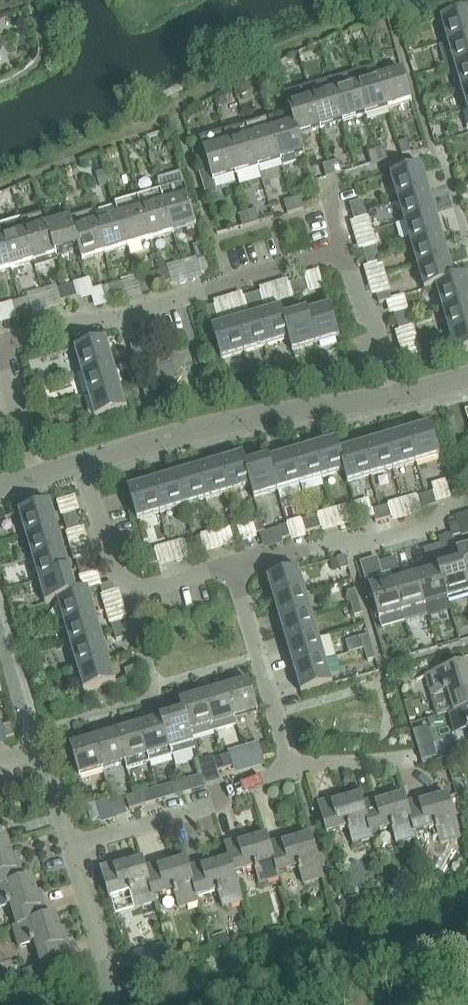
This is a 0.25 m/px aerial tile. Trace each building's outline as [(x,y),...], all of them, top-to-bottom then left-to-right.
[(448,42),(467,36),(467,10),(441,19),(448,42)] [(382,22),(373,25),(376,35),(385,32),(382,22)] [(467,61),(467,36),(448,42),(455,65),(467,61)] [(455,65),(461,87),(467,85),(467,61),(455,65)] [(389,109),(380,77),(376,65),(354,72),(367,116),(389,109)] [(389,109),(413,102),(403,70),(380,77),(389,109)] [(367,116),(354,72),(331,79),(344,122),(367,116)] [(344,122),(331,79),(309,85),(322,129),(344,122)] [(246,81),(237,86),(242,96),(247,92),(249,86),(246,81)] [(285,92),(291,112),(292,111),(299,136),(300,135),(322,129),(309,85),(285,92)] [(224,95),(216,98),(218,107),(224,105),(226,101),(224,95)] [(292,111),(291,112),(269,118),(282,161),(283,166),(298,161),(296,157),(306,154),(300,135),(299,136),(292,111)] [(247,125),(259,168),(282,161),(269,118),(247,125)] [(259,168),(247,125),(224,132),(237,175),(259,168)] [(224,132),(201,139),(213,182),(237,175),(224,132)] [(400,143),(403,155),(411,153),(408,141),(400,143)] [(377,150),(380,162),(388,159),(385,148),(377,150)] [(380,162),(377,150),(368,152),(372,164),(380,162)] [(332,164),(335,175),(343,173),(340,161),(332,164)] [(335,175),(332,164),(324,166),(327,177),(335,175)] [(391,175),(398,199),(430,189),(423,166),(391,175)] [(105,171),(99,172),(102,184),(108,183),(105,171)] [(174,234),(198,227),(188,195),(185,184),(161,191),(174,234)] [(405,222),(437,212),(430,189),(398,199),(405,222)] [(138,197),(151,241),(174,234),(161,191),(138,197)] [(293,198),(297,211),(305,208),(301,196),(293,198)] [(119,215),(129,247),(151,241),(138,197),(116,204),(119,215)] [(297,211),(293,198),(286,201),(289,213),(297,211)] [(353,212),(365,208),(363,200),(350,203),(353,212)] [(365,208),(353,212),(355,220),(367,216),(365,208)] [(70,217),(80,249),(79,249),(83,261),(106,254),(97,222),(93,210),(70,217)] [(248,213),(251,224),(259,222),(256,210),(248,213)] [(411,244),(443,235),(437,212),(405,222),(411,244)] [(48,263),(47,259),(57,256),(47,224),(44,213),(22,220),(34,263),(36,266),(48,263)] [(251,224),(248,213),(240,215),(243,227),(251,224)] [(97,222),(106,254),(129,247),(119,215),(97,222)] [(57,256),(79,249),(80,249),(70,217),(47,224),(57,256)] [(22,220),(0,226),(0,230),(12,269),(34,263),(22,220)] [(12,269),(0,230),(0,273),(12,269)] [(443,235),(411,244),(418,267),(450,257),(443,235)] [(203,244),(194,247),(198,258),(198,260),(207,258),(203,244)] [(366,257),(379,253),(376,245),(364,249),(366,257)] [(379,253),(366,257),(369,265),(381,262),(379,253)] [(457,280),(456,278),(450,257),(418,267),(425,290),(436,287),(436,286),(457,280)] [(198,260),(202,272),(210,270),(207,258),(198,260)] [(309,261),(312,280),(327,278),(324,259),(309,261)] [(165,260),(158,263),(160,272),(168,269),(165,260)] [(126,266),(129,287),(145,285),(143,264),(126,266)] [(160,272),(164,283),(172,281),(169,269),(168,269),(160,272)] [(164,283),(160,272),(152,274),(156,286),(164,283)] [(467,301),(467,276),(467,275),(456,278),(457,280),(436,286),(436,287),(443,308),(467,301)] [(298,281),(301,293),(310,291),(306,279),(298,281)] [(301,293),(298,281),(289,284),(293,296),(301,293)] [(115,285),(119,296),(127,294),(123,282),(115,285)] [(66,287),(70,299),(78,296),(74,284),(66,287)] [(119,296),(115,285),(108,287),(111,299),(119,296)] [(70,299),(66,287),(58,289),(62,301),(70,299)] [(390,291),(378,295),(380,303),(392,300),(390,291)] [(253,294),(257,306),(265,304),(261,292),(253,294)] [(257,306),(253,294),(245,297),(249,308),(257,306)] [(21,300),(25,312),(33,310),(29,298),(21,300)] [(25,312),(21,300),(13,303),(16,315),(25,312)] [(443,308),(449,331),(467,326),(467,301),(443,308)] [(207,308),(210,320),(219,317),(215,305),(207,308)] [(317,345),(340,338),(331,306),(307,313),(317,345)] [(285,319),(286,319),(282,307),(259,314),(268,346),(290,340),(291,340),(285,319)] [(398,321),(410,318),(407,309),(395,313),(398,321)] [(291,340),(290,340),(293,352),(317,345),(307,313),(286,319),(285,319),(291,340)] [(236,321),(246,353),(268,346),(259,314),(236,321)] [(410,318),(398,321),(400,329),(412,326),(410,318)] [(222,360),(246,353),(236,321),(212,328),(222,360)] [(449,331),(456,355),(467,351),(467,326),(449,331)] [(75,349),(82,372),(114,363),(107,339),(75,349)] [(139,343),(131,345),(135,357),(143,355),(143,354),(139,343)] [(143,355),(135,357),(138,369),(147,367),(143,355)] [(421,355),(409,359),(411,367),(423,364),(421,355)] [(114,363),(82,372),(89,395),(121,386),(114,363)] [(89,395),(96,419),(128,409),(121,386),(89,395)] [(148,403),(157,401),(153,389),(145,391),(148,403)] [(417,463),(441,456),(431,424),(407,431),(417,463)] [(417,463),(407,431),(385,438),(395,470),(417,463)] [(395,470),(385,438),(362,444),(372,476),(395,470)] [(346,472),(340,451),(341,451),(337,439),(314,446),(323,478),(345,472),(346,472)] [(348,483),(372,476),(362,444),(341,451),(340,451),(346,472),(345,472),(348,483)] [(291,453),(301,485),(323,478),(314,446),(291,453)] [(301,485),(291,453),(269,460),(278,492),(301,485)] [(229,494),(251,487),(252,487),(246,466),(247,466),(243,455),(220,462),(229,494)] [(246,466),(252,487),(251,487),(255,499),(278,492),(269,460),(247,466),(246,466)] [(229,494),(220,462),(197,468),(207,500),(229,494)] [(450,467),(434,472),(439,491),(455,486),(450,467)] [(174,475),(184,507),(207,500),(197,468),(174,475)] [(184,507),(174,475),(152,481),(161,514),(184,507)] [(161,514),(152,481),(128,488),(138,520),(161,514)] [(371,485),(358,491),(366,510),(380,504),(371,485)] [(426,495),(429,507),(438,504),(434,492),(426,495)] [(429,507),(426,495),(418,497),(421,509),(429,507)] [(19,512),(26,536),(58,526),(51,503),(19,512)] [(355,505),(347,507),(351,519),(358,517),(355,505)] [(381,508),(384,520),(392,518),(388,506),(381,508)] [(384,520),(381,508),(373,510),(376,522),(384,520)] [(66,523),(78,520),(75,512),(63,515),(66,523)] [(310,518),(313,530),(321,528),(318,516),(310,518)] [(313,530),(310,518),(302,521),(306,532),(313,530)] [(78,520),(66,523),(68,532),(80,528),(78,520)] [(261,520),(253,522),(256,534),(264,532),(261,520)] [(458,523),(450,525),(453,537),(461,534),(458,523)] [(280,528),(283,538),(283,539),(291,537),(288,525),(280,528)] [(33,558),(65,549),(58,526),(26,536),(33,558)] [(230,529),(233,540),(241,538),(238,527),(230,529)] [(193,540),(196,551),(204,549),(201,538),(193,540)] [(196,551),(193,540),(185,542),(188,554),(196,551)] [(432,547),(435,559),(444,556),(440,545),(432,547)] [(435,559),(432,547),(424,549),(427,561),(435,559)] [(457,550),(461,562),(462,562),(467,582),(467,547),(457,550)] [(65,549),(33,558),(39,581),(72,571),(65,549)] [(155,551),(147,553),(151,565),(158,563),(155,551)] [(346,556),(338,559),(341,569),(349,567),(346,556)] [(79,569),(91,565),(89,557),(76,561),(79,569)] [(391,572),(399,569),(395,558),(387,560),(391,572)] [(391,572),(387,560),(379,562),(381,570),(383,574),(391,572)] [(461,562),(439,568),(448,600),(467,595),(467,582),(462,562),(461,562)] [(91,565),(79,569),(81,577),(94,573),(91,565)] [(416,575),(426,607),(429,617),(451,610),(448,600),(439,568),(416,575)] [(268,579),(275,602),(306,593),(299,569),(268,579)] [(406,623),(403,614),(394,582),(391,572),(383,574),(381,570),(378,571),(382,585),(370,589),(383,630),(406,623)] [(78,594),(78,593),(72,571),(39,581),(46,604),(58,601),(58,600),(78,594)] [(394,582),(403,614),(426,607),(416,575),(394,582)] [(113,582),(102,586),(101,586),(103,594),(115,591),(113,582)] [(64,623),(96,613),(89,589),(78,593),(78,594),(58,600),(58,601),(64,623)] [(351,604),(360,601),(356,589),(348,592),(351,604)] [(306,593),(275,602),(281,625),(313,615),(306,593)] [(360,601),(351,604),(355,615),(363,613),(360,601)] [(96,613),(64,623),(71,645),(103,636),(96,613)] [(313,615),(281,625),(288,647),(320,638),(313,615)] [(114,632),(127,629),(124,621),(112,624),(114,632)] [(127,629),(114,632),(116,640),(129,637),(127,629)] [(365,649),(373,646),(369,634),(361,637),(365,649)] [(103,636),(71,645),(77,668),(109,658),(103,636)] [(364,648),(361,637),(346,641),(349,652),(364,648)] [(295,670),(327,660),(320,638),(288,647),(295,670)] [(373,646),(365,649),(368,661),(376,659),(373,646)] [(109,658),(77,668),(84,691),(116,682),(109,658)] [(295,670),(302,693),(334,684),(327,660),(295,670)] [(454,711),(455,712),(467,708),(467,664),(427,676),(432,696),(448,691),(454,711)] [(125,670),(128,678),(140,675),(137,666),(125,670)] [(250,680),(226,687),(236,719),(259,712),(250,680)] [(236,719),(226,687),(225,683),(222,682),(212,685),(211,687),(212,691),(204,694),(215,732),(237,726),(236,719)] [(204,694),(202,690),(200,688),(189,692),(188,694),(189,698),(180,701),(182,706),(183,712),(184,712),(190,732),(191,732),(193,739),(215,732),(204,694)] [(184,712),(183,712),(182,706),(168,710),(170,716),(162,719),(173,756),(196,749),(193,739),(191,732),(190,732),(184,712)] [(455,712),(454,711),(450,713),(456,733),(467,729),(467,708),(455,712)] [(414,710),(408,712),(410,721),(417,719),(414,710)] [(173,756),(162,719),(160,713),(145,717),(147,723),(139,725),(150,763),(173,756)] [(128,770),(150,763),(139,725),(137,719),(123,724),(124,729),(117,732),(126,764),(128,770)] [(3,725),(6,738),(14,735),(11,723),(3,725)] [(117,732),(94,738),(104,770),(126,764),(117,732)] [(104,770),(94,738),(71,745),(80,777),(104,770)] [(259,745),(263,757),(271,755),(268,743),(259,745)] [(434,746),(419,751),(422,760),(437,755),(434,746)] [(222,756),(225,769),(233,766),(230,754),(222,756)] [(225,769),(222,756),(214,758),(217,771),(225,769)] [(180,782),(183,793),(191,791),(188,780),(180,782)] [(183,793),(180,782),(172,784),(175,796),(183,793)] [(135,795),(138,806),(146,804),(143,792),(135,795)] [(94,795),(86,797),(88,806),(96,803),(94,795)] [(138,806),(135,795),(127,797),(130,809),(138,806)] [(416,834),(406,803),(407,803),(405,795),(390,800),(389,795),(363,803),(372,834),(393,828),(397,844),(418,838),(416,833),(416,834)] [(432,795),(407,803),(406,803),(416,834),(416,833),(436,827),(441,843),(461,838),(449,795),(434,800),(432,795)] [(363,803),(361,796),(346,800),(345,796),(319,803),(328,834),(349,828),(354,844),(374,838),(372,834),(363,803)] [(97,805),(89,808),(92,820),(100,817),(97,805)] [(280,878),(279,874),(269,843),(270,843),(268,836),(253,840),(252,836),(225,843),(230,859),(235,874),(256,868),(260,884),(280,878)] [(295,836),(270,843),(269,843),(279,874),(299,868),(304,884),(324,878),(311,836),(297,840),(295,836)] [(2,843),(2,844),(0,844),(0,888),(25,880),(18,855),(13,856),(9,841),(2,843)] [(200,902),(198,897),(189,867),(187,859),(172,864),(171,859),(146,867),(145,867),(154,898),(155,898),(175,892),(180,908),(200,902)] [(235,874),(230,859),(216,864),(215,859),(189,867),(198,897),(219,891),(223,907),(243,901),(235,874)] [(145,867),(146,867),(143,860),(129,864),(127,860),(101,867),(110,898),(131,892),(136,908),(156,902),(155,898),(154,898),(145,867)] [(443,873),(432,876),(434,884),(446,881),(443,873)] [(18,926),(49,917),(41,892),(37,893),(32,878),(25,880),(0,888),(0,909),(12,906),(18,926)] [(397,885),(389,888),(392,897),(400,895),(397,885)] [(361,896),(349,899),(351,908),(363,904),(361,896)] [(18,926),(13,927),(19,947),(35,942),(42,964),(72,955),(65,929),(60,930),(56,915),(49,917),(18,926)] [(225,935),(213,938),(216,949),(228,945),(225,935)] [(164,944),(127,954),(132,972),(170,962),(164,944)] [(181,949),(171,952),(174,961),(184,958),(181,949)] [(38,967),(24,971),(27,981),(41,977),(38,967)]
